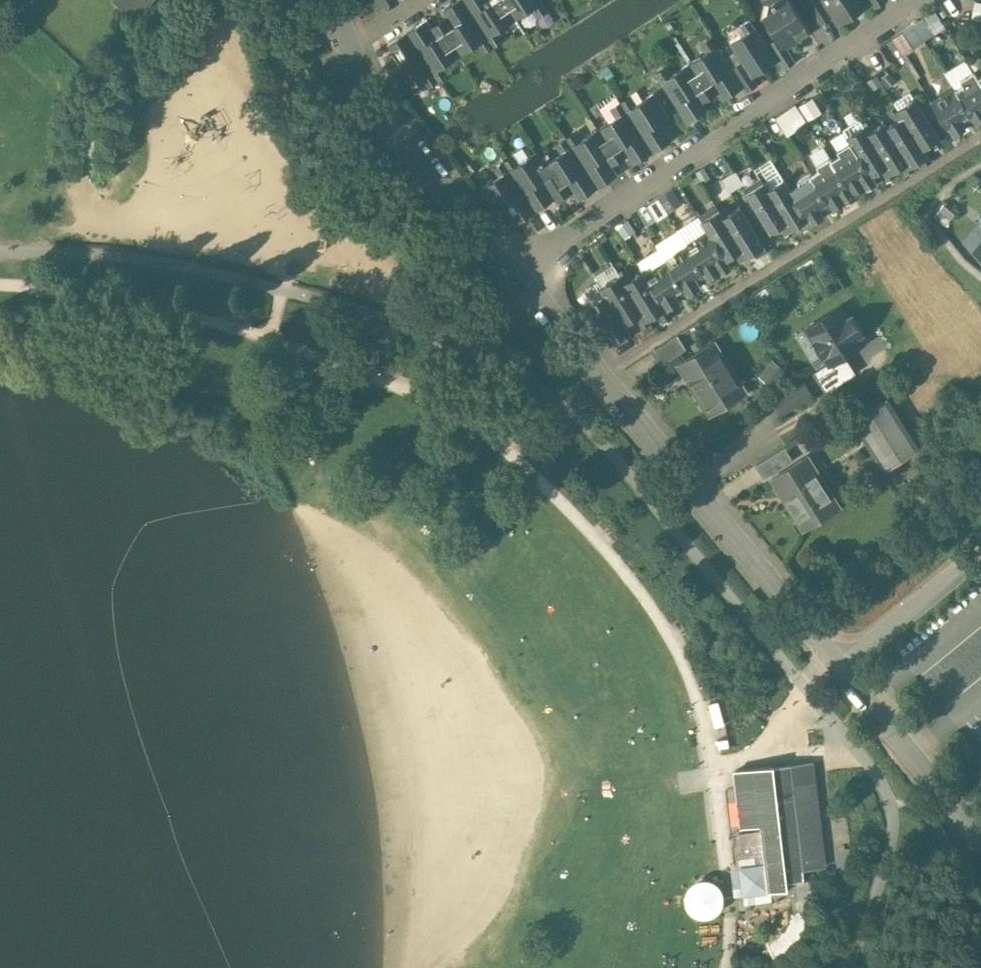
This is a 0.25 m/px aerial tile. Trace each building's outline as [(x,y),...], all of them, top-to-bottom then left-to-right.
[(142,12),(153,0),(128,0),(142,12)] [(380,8),(393,0),(375,0),(380,8)] [(437,36),(427,20),(388,45),(398,62),(390,67),(405,90),(543,0),(542,0),(493,0),(492,1),(492,0),(457,0),(443,10),(453,26),(437,36)] [(790,0),(769,0),(773,6),(770,20),(769,20),(780,37),(786,47),(787,47),(809,32),(809,33),(811,32),(790,0)] [(821,0),(811,0),(806,3),(820,24),(832,16),(821,0)] [(832,16),(834,20),(858,5),(860,9),(870,2),(868,0),(821,0),(832,16)] [(890,33),(898,51),(948,29),(940,11),(890,33)] [(750,19),(741,25),(746,33),(731,43),(742,61),(752,76),(753,76),(778,59),(757,26),(755,27),(750,19)] [(786,47),(780,37),(769,44),(778,59),(783,67),(795,60),(787,47),(786,47)] [(718,45),(661,81),(688,122),(708,109),(697,92),(713,82),(723,99),(744,86),(733,67),(718,45)] [(752,76),(742,61),(733,67),(744,86),(747,92),(759,84),(753,76),(752,76)] [(980,82),(980,81),(978,77),(975,71),(961,80),(964,84),(956,89),(958,93),(957,93),(973,119),(972,119),(973,121),(975,123),(980,119),(980,83),(980,82)] [(973,119),(957,93),(958,93),(956,89),(952,83),(938,91),(944,100),(934,106),(952,134),(973,121),(972,119),(973,119)] [(544,163),(544,164),(554,179),(553,179),(561,191),(569,186),(579,199),(618,174),(606,157),(622,146),(634,164),(672,139),(660,122),(669,116),(654,92),(544,163)] [(779,117),(789,132),(824,109),(813,93),(779,117)] [(885,122),(869,132),(865,125),(848,136),(872,175),(873,175),(888,166),(892,173),(908,162),(911,166),(928,155),(924,148),(939,138),(915,98),(897,110),(901,117),(888,126),(885,122)] [(872,175),(848,136),(847,137),(850,142),(838,150),(843,158),(835,163),(834,164),(852,192),(853,192),(865,184),(868,188),(877,182),(873,175),(872,175)] [(537,152),(481,188),(497,211),(505,206),(517,223),(555,198),(545,184),(553,179),(554,179),(544,164),(544,163),(537,152)] [(831,157),(817,165),(822,173),(814,178),(813,179),(831,207),(845,199),(844,197),(852,192),(834,164),(835,163),(831,157)] [(733,188),(746,181),(738,169),(726,176),(733,188)] [(794,193),(784,178),(768,189),(764,182),(746,193),(771,232),(787,222),(791,230),(807,219),(810,223),(825,214),(824,212),(831,207),(813,179),(814,178),(810,171),(796,180),(802,188),(794,193)] [(643,207),(652,222),(685,202),(677,188),(643,207)] [(852,192),(844,197),(845,199),(847,203),(857,197),(853,192),(852,192)] [(740,207),(724,217),(719,210),(701,221),(705,228),(706,227),(727,260),(727,259),(742,250),(747,257),(765,246),(740,207)] [(963,242),(980,256),(980,220),(963,242)] [(727,260),(706,227),(705,228),(693,235),(698,244),(690,249),(689,249),(707,278),(720,270),(721,269),(720,267),(729,262),(727,259),(727,260)] [(690,249),(686,242),(672,251),(678,259),(670,264),(665,257),(651,266),(657,274),(648,280),(643,271),(626,283),(621,275),(600,287),(605,295),(588,306),(611,343),(631,330),(626,323),(643,312),(647,320),(680,299),(679,298),(701,284),(700,283),(707,278),(689,249),(690,249)] [(729,262),(720,267),(721,269),(720,270),(722,273),(732,267),(729,262)] [(841,306),(807,328),(829,364),(864,342),(859,334),(862,332),(853,317),(849,319),(841,306)] [(677,335),(652,351),(660,365),(686,348),(677,335)] [(713,343),(681,364),(710,410),(727,399),(724,394),(740,385),(713,343)] [(804,380),(792,388),(801,402),(813,395),(804,380)] [(792,388),(773,400),(781,414),(801,402),(792,388)] [(887,398),(852,420),(884,472),(920,449),(887,398)] [(785,447),(756,465),(764,478),(793,460),(785,447)] [(806,457),(773,478),(803,525),(821,514),(818,508),(833,499),(806,457)] [(812,762),(774,766),(777,799),(794,797),(797,818),(803,869),(825,866),(812,762)] [(774,765),(736,770),(742,825),(778,820),(797,818),(794,797),(777,799),(774,766),(774,765)] [(797,818),(778,820),(783,862),(768,864),(771,890),(788,888),(787,881),(793,881),(804,879),(803,869),(797,818)] [(768,864),(741,867),(744,894),(771,890),(768,864)] [(787,881),(788,888),(771,890),(772,900),(795,897),(793,881),(787,881)]
